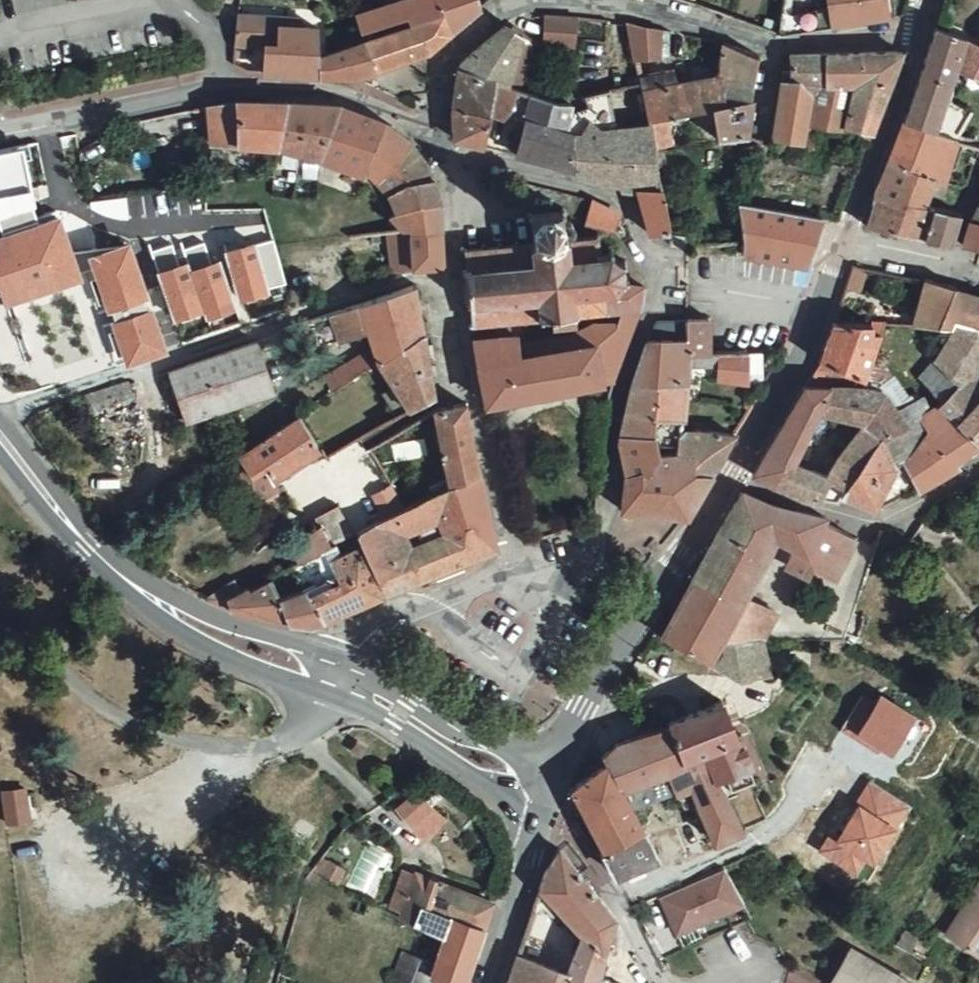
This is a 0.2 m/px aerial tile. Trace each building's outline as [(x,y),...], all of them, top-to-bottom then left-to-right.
[(410,15),(443,6),(454,32),(488,6),(486,0),(393,0),(359,11),(363,27),(409,12),(410,15)] [(897,13),(894,0),(833,0),(836,23),(897,13)] [(324,45),(322,20),(284,17),(273,7),(242,4),(240,33),(273,36),(270,63),(294,65),(295,59),(304,60),(303,66),(316,67),(316,50),(324,48),(324,45)] [(454,32),(443,6),(410,15),(411,20),(324,48),(316,50),(316,67),(361,71),(434,46),(454,32)] [(580,40),(582,13),(553,10),(550,36),(580,40)] [(668,26),(635,20),(642,57),(672,52),(668,26)] [(511,21),(461,63),(500,77),(515,82),(529,34),(511,21)] [(945,97),(957,68),(978,79),(978,46),(940,28),(905,122),(935,133),(959,141),(978,148),(978,115),(945,97)] [(722,70),(722,74),(761,80),(766,52),(728,40),(722,70)] [(862,134),(871,137),(904,51),(821,53),(815,86),(808,124),(863,129),(862,134)] [(788,79),(802,78),(815,86),(821,53),(794,54),(792,72),(788,72),(788,79)] [(493,109),(494,106),(500,77),(461,63),(457,99),(493,109)] [(650,101),(645,73),(643,67),(628,69),(629,82),(632,82),(636,102),(650,101)] [(761,80),(722,74),(682,81),(679,67),(645,73),(650,101),(652,115),(652,117),(716,105),(758,97),(761,80)] [(515,82),(500,77),(494,106),(525,116),(532,89),(515,82)] [(804,143),(808,124),(815,86),(802,78),(788,79),(782,80),(775,138),(804,143)] [(611,126),(621,125),(613,87),(591,90),(591,97),(595,119),(611,126)] [(532,89),(525,116),(516,152),(575,170),(576,133),(572,134),(575,98),(559,98),(532,89)] [(575,172),(600,178),(596,133),(595,119),(591,97),(575,98),(572,134),(576,133),(575,170),(575,172)] [(751,134),(758,97),(716,105),(719,135),(751,134)] [(282,142),(372,173),(372,168),(388,118),(342,100),(244,98),(213,104),(213,142),(220,145),(220,174),(274,172),(282,142)] [(493,109),(457,99),(454,134),(486,143),(493,109)] [(647,121),(621,125),(611,126),(595,119),(596,133),(600,178),(624,184),(624,189),(644,191),(647,207),(651,230),(672,229),(652,117),(652,115),(646,116),(647,121)] [(388,118),(372,168),(372,173),(380,185),(411,138),(388,118)] [(946,181),(954,157),(927,148),(935,133),(905,122),(891,160),(946,181)] [(927,148),(954,157),(959,141),(935,133),(927,148)] [(422,152),(411,138),(380,185),(385,195),(412,175),(434,171),(432,167),(422,152)] [(37,217),(32,203),(35,202),(23,145),(0,149),(0,300),(78,274),(56,210),(37,217)] [(950,182),(946,181),(891,160),(881,186),(889,199),(891,199),(929,208),(933,194),(944,197),(947,188),(950,182)] [(434,171),(412,175),(385,195),(390,203),(438,197),(434,171)] [(91,197),(93,210),(121,206),(120,193),(91,197)] [(441,219),(438,197),(390,203),(403,225),(441,219)] [(590,199),(581,219),(614,234),(623,215),(595,200),(590,199)] [(867,223),(923,235),(931,208),(929,208),(891,199),(889,199),(867,223)] [(746,240),(746,255),(807,266),(822,218),(743,204),(746,240)] [(952,242),(962,215),(937,209),(931,208),(923,235),(952,242)] [(474,243),(462,244),(468,292),(471,315),(472,318),(484,317),(485,320),(491,319),(491,316),(502,315),(502,318),(507,318),(508,314),(524,313),(525,316),(529,315),(529,312),(546,311),(546,313),(551,313),(551,309),(575,307),(576,310),(582,309),(582,306),(603,305),(603,308),(625,306),(640,305),(641,304),(643,296),(644,287),(643,278),(626,276),(623,254),(626,252),(624,248),(620,250),(615,244),(614,239),(610,240),(610,243),(600,242),(599,231),(565,234),(565,230),(568,228),(570,225),(570,222),(568,219),(566,216),(563,215),(562,210),(527,213),(528,237),(514,238),(514,235),(508,235),(509,239),(497,240),(497,237),(492,237),(491,241),(479,242),(479,239),(474,239),(474,243)] [(447,262),(441,219),(403,225),(389,227),(394,269),(399,267),(416,266),(447,262)] [(972,221),(966,244),(978,247),(978,223),(972,221)] [(672,229),(674,240),(689,241),(688,228),(672,229)] [(269,285),(269,283),(286,277),(273,234),(226,248),(240,295),(269,285)] [(203,305),(205,313),(235,303),(224,272),(216,274),(212,265),(203,239),(182,247),(187,261),(192,274),(203,305)] [(150,249),(173,315),(203,305),(192,274),(183,277),(179,264),(171,242),(150,249)] [(162,346),(127,245),(93,256),(128,358),(162,346)] [(183,277),(192,274),(187,261),(179,264),(183,277)] [(216,274),(224,272),(221,263),(212,265),(216,274)] [(850,265),(845,283),(859,287),(865,269),(850,265)] [(961,290),(962,283),(958,283),(930,278),(920,310),(913,309),(911,314),(918,316),(916,326),(958,329),(962,324),(978,326),(978,295),(961,290)] [(419,286),(362,303),(368,329),(372,346),(363,352),(370,363),(376,359),(424,329),(419,286)] [(362,303),(332,313),(340,338),(368,329),(362,303)] [(635,319),(640,305),(625,306),(621,320),(635,319)] [(689,379),(690,360),(691,349),(691,330),(686,331),(686,318),(653,317),(652,322),(635,379),(689,379)] [(691,349),(712,349),(712,320),(686,318),(686,331),(691,330),(691,349)] [(547,347),(544,332),(518,340),(515,330),(474,337),(489,402),(600,380),(600,387),(609,388),(610,368),(618,367),(635,319),(621,320),(593,322),(595,339),(547,347)] [(835,321),(822,361),(871,378),(872,374),(874,369),(890,325),(835,321)] [(573,323),(544,332),(547,347),(595,339),(593,322),(573,323)] [(943,401),(941,404),(978,433),(978,326),(962,324),(958,329),(937,363),(959,385),(943,401)] [(407,406),(432,391),(424,329),(376,359),(407,406)] [(168,367),(185,418),(272,388),(256,338),(168,367)] [(691,349),(690,360),(720,361),(721,350),(712,349),(691,349)] [(747,350),(721,350),(720,361),(720,374),(760,383),(761,355),(747,355),(747,350)] [(370,363),(363,352),(328,372),(333,386),(370,363)] [(937,363),(935,365),(921,376),(943,401),(959,385),(937,363)] [(876,387),(879,377),(872,374),(871,378),(869,383),(876,387)] [(127,377),(84,390),(86,398),(130,385),(127,377)] [(897,411),(911,401),(894,378),(880,388),(897,411)] [(654,411),(686,414),(687,402),(689,379),(635,379),(621,425),(652,426),(654,411)] [(800,462),(823,412),(837,383),(808,384),(756,471),(788,486),(800,462)] [(815,499),(841,504),(842,501),(854,477),(879,444),(909,427),(897,411),(880,388),(876,387),(869,383),(837,383),(823,412),(864,424),(845,450),(839,446),(818,466),(800,462),(788,486),(815,499)] [(960,466),(978,448),(978,433),(941,404),(943,401),(932,407),(922,394),(911,401),(897,411),(909,427),(921,420),(928,431),(905,470),(918,489),(919,492),(962,470),(960,466)] [(432,408),(443,485),(453,484),(483,477),(466,402),(432,408)] [(271,476),(321,445),(297,410),(234,451),(245,469),(262,461),(271,476)] [(621,425),(619,431),(624,467),(621,509),(688,511),(713,468),(693,466),(693,449),(677,448),(662,449),(663,432),(679,433),(680,422),(685,423),(686,414),(654,411),(652,426),(621,425)] [(921,420),(909,427),(879,444),(854,477),(842,501),(883,509),(905,470),(928,431),(921,420)] [(736,429),(685,423),(680,422),(679,433),(677,448),(693,449),(693,466),(713,468),(729,442),(736,429)] [(245,469),(255,485),(271,476),(262,461),(245,469)] [(356,525),(368,555),(386,593),(499,554),(483,477),(453,484),(443,485),(402,504),(356,525)] [(743,492),(690,584),(662,633),(711,661),(722,642),(768,640),(775,640),(783,624),(788,626),(792,618),(750,598),(780,545),(797,553),(795,558),(794,562),(795,567),(810,573),(819,570),(838,579),(859,536),(827,523),(831,516),(785,507),(743,492)] [(317,522),(286,537),(295,557),(328,541),(330,541),(330,539),(330,538),(329,537),(352,527),(338,501),(313,513),(317,522)] [(645,556),(642,539),(624,541),(626,558),(645,556)] [(358,541),(333,552),(328,541),(295,557),(289,560),(301,580),(321,615),(383,594),(358,541)] [(229,598),(251,584),(248,578),(243,581),(237,570),(207,588),(229,598)] [(251,584),(229,598),(312,619),(321,615),(301,580),(276,588),(268,573),(251,584)] [(742,678),(773,672),(768,640),(722,642),(711,661),(742,678)] [(875,745),(878,740),(896,751),(917,714),(884,695),(879,704),(865,696),(846,728),(875,745)] [(703,783),(707,781),(745,768),(734,737),(730,738),(716,699),(656,720),(657,724),(674,766),(693,760),(703,783)] [(658,771),(671,767),(674,766),(657,724),(609,741),(593,754),(599,764),(632,828),(674,813),(668,798),(658,771)] [(671,767),(682,794),(701,844),(733,833),(707,781),(703,783),(693,760),(674,766),(671,767)] [(632,828),(599,764),(561,785),(593,845),(632,828)] [(668,798),(682,794),(671,767),(658,771),(668,798)] [(878,859),(912,803),(875,781),(861,805),(863,806),(844,838),(834,855),(861,871),(871,855),(878,859)] [(26,788),(4,791),(8,823),(30,820),(26,788)] [(415,792),(396,810),(425,840),(444,822),(415,792)] [(645,852),(632,828),(593,845),(606,870),(645,852)] [(834,855),(844,838),(837,833),(827,850),(834,855)] [(365,845),(347,883),(373,895),(391,856),(365,845)] [(539,890),(576,932),(561,967),(519,952),(508,982),(588,982),(613,914),(572,862),(560,847),(546,869),(539,890)] [(322,860),(315,874),(338,885),(345,871),(322,860)] [(411,872),(422,877),(426,871),(414,867),(411,872)] [(657,898),(673,933),(740,903),(724,867),(657,898)] [(420,926),(438,933),(447,912),(481,923),(490,894),(426,871),(422,877),(411,872),(411,877),(396,872),(385,904),(398,908),(396,914),(420,926)] [(954,938),(978,954),(978,899),(954,938)] [(447,912),(438,933),(427,961),(411,955),(399,951),(388,982),(420,982),(425,971),(461,982),(481,923),(447,912)] [(850,949),(832,982),(912,982),(850,949)] [(790,982),(823,982),(795,971),(790,982)] [(618,981),(592,972),(588,982),(618,982),(618,981)]
